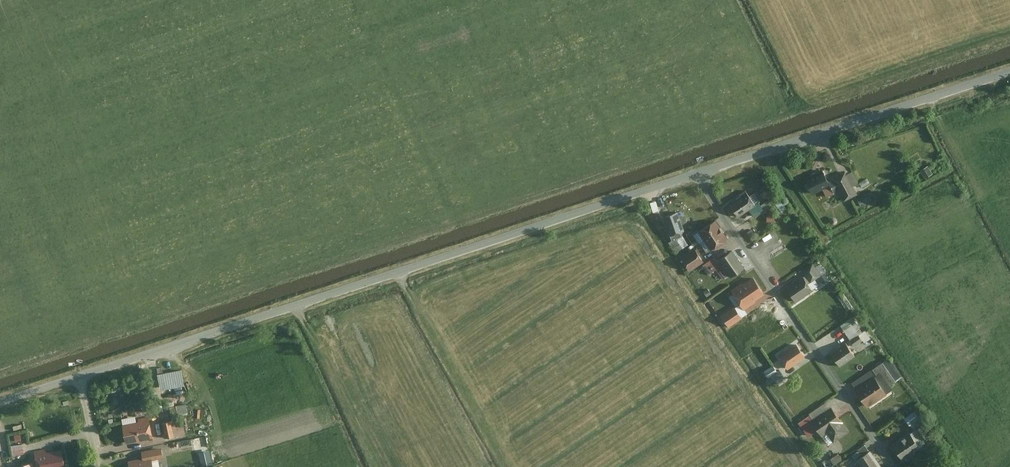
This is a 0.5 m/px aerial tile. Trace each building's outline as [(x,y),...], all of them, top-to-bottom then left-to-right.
[(927,164),(920,169),(926,178),(934,173),(927,164)] [(850,167),(828,179),(831,185),(836,195),(842,192),(847,201),(859,195),(854,186),(859,183),(850,167)] [(917,182),(924,179),(921,171),(913,174),(917,182)] [(825,173),(808,182),(814,194),(831,185),(828,179),(825,173)] [(856,198),(861,207),(873,201),(868,192),(856,198)] [(750,193),(732,205),(740,218),(759,206),(750,193)] [(657,199),(650,201),(656,221),(662,219),(657,199)] [(680,212),(666,217),(672,236),(686,231),(680,212)] [(718,221),(701,231),(713,250),(730,240),(718,221)] [(774,228),(756,238),(765,255),(783,245),(774,228)] [(697,249),(683,258),(692,272),(706,263),(697,249)] [(735,252),(722,260),(732,275),(733,277),(746,268),(735,252)] [(732,275),(722,260),(718,263),(715,259),(704,266),(710,275),(718,270),(725,280),(732,275)] [(823,277),(814,264),(804,271),(807,276),(813,284),(823,277)] [(807,276),(788,289),(797,302),(816,288),(813,284),(807,276)] [(767,294),(756,277),(745,284),(744,283),(734,289),(746,309),(758,302),(757,300),(767,294)] [(743,318),(736,307),(723,316),(731,327),(743,318)] [(862,331),(855,322),(844,330),(852,341),(861,335),(860,333),(862,331)] [(857,358),(847,343),(832,353),(842,368),(857,358)] [(807,357),(798,344),(782,355),(791,368),(807,357)] [(776,365),(766,372),(771,379),(781,372),(776,365)] [(854,383),(859,391),(879,378),(874,370),(854,383)] [(879,378),(859,391),(870,408),(890,395),(879,378)] [(176,404),(178,412),(187,411),(186,403),(176,404)] [(851,432),(834,406),(813,420),(823,436),(830,432),(837,441),(851,432)] [(150,417),(121,423),(125,441),(136,439),(136,441),(154,437),(150,417)] [(173,420),(162,421),(165,437),(185,434),(183,421),(173,422),(173,420)] [(923,448),(913,434),(896,446),(905,460),(923,448)] [(185,441),(169,444),(170,450),(186,447),(185,441)] [(22,442),(10,445),(13,456),(24,453),(22,442)] [(151,455),(151,458),(162,456),(160,446),(140,450),(141,457),(151,455)] [(61,448),(33,454),(36,466),(60,466),(65,466),(61,448)] [(835,463),(843,458),(838,452),(830,458),(835,463)] [(872,452),(859,461),(864,466),(882,466),(872,452)] [(127,460),(129,466),(153,466),(151,458),(151,455),(141,457),(127,460)]
